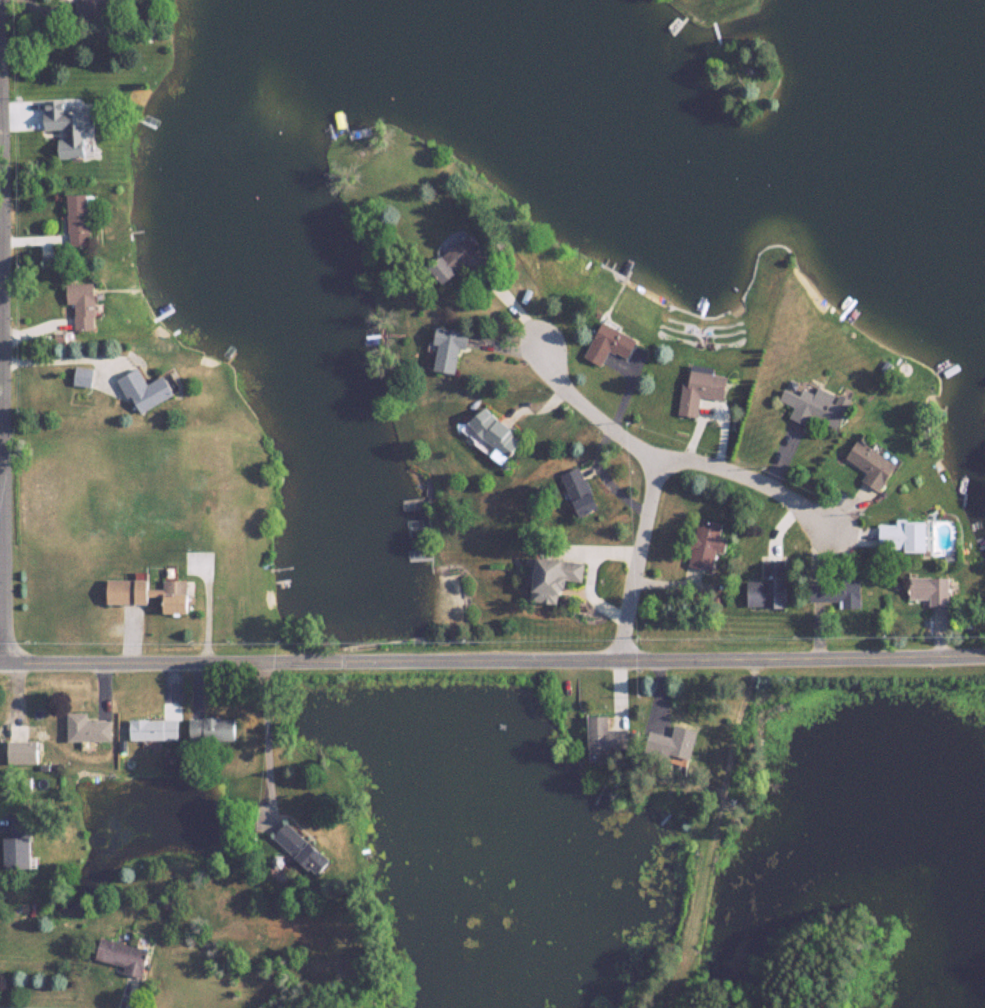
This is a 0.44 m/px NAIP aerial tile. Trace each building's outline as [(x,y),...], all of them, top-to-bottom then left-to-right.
[(86,111),(67,111),(67,100),(45,100),(45,129),(67,129),(67,139),(59,139),(60,158),(87,157),(86,111)] [(70,194),(71,245),(92,245),(91,194),(70,194)] [(435,271),(451,286),(469,266),(484,280),(507,256),(492,241),(486,247),(471,233),(435,271)] [(77,305),(77,331),(100,331),(99,283),(70,283),(70,305),(77,305)] [(588,358),(605,367),(613,350),(633,360),(643,339),(606,321),(588,358)] [(472,334),(443,327),(434,370),(457,375),(462,349),(468,351),(472,334)] [(76,384),(94,389),(98,371),(80,366),(76,384)] [(683,415),(701,418),(704,398),(728,402),(732,378),(718,376),(719,369),(698,366),(695,385),(687,384),(683,415)] [(143,415),(180,396),(170,376),(153,385),(144,369),(125,379),(143,415)] [(793,419),(813,427),(816,419),(843,430),(855,401),(824,388),(821,395),(808,390),(806,396),(789,389),(784,402),(798,408),(793,419)] [(471,426),(512,458),(527,439),(486,407),(471,426)] [(902,463),(862,440),(851,461),(872,473),(867,482),(885,492),(902,463)] [(562,476),(580,519),(600,510),(582,467),(562,476)] [(690,566),(714,571),(724,523),(700,518),(690,566)] [(932,523),(880,523),(880,552),(932,552),(932,523)] [(583,582),(585,561),(538,559),(535,603),(565,604),(567,581),(583,582)] [(789,607),(789,560),(766,560),(766,582),(750,582),(750,607),(789,607)] [(954,578),(915,578),(915,600),(934,600),(934,607),(954,607),(954,578)] [(108,604),(151,605),(151,599),(165,599),(165,614),(191,615),(191,580),(163,580),(163,589),(151,589),(151,580),(108,580),(108,604)] [(865,608),(864,580),(813,581),(813,602),(845,602),(845,609),(865,608)] [(110,741),(110,721),(87,721),(87,712),(67,712),(67,741),(110,741)] [(236,716),(190,716),(190,740),(236,740),(236,716)] [(589,716),(589,749),(627,749),(627,729),(609,729),(609,716),(589,716)] [(177,740),(177,719),(129,719),(129,740),(177,740)] [(692,759),(698,730),(676,725),(673,737),(649,731),(645,748),(692,759)] [(7,740),(7,761),(38,761),(38,740),(7,740)] [(6,868),(31,868),(31,815),(6,815),(6,868)] [(290,819),(275,834),(316,877),(331,862),(290,819)] [(144,975),(149,948),(102,938),(96,965),(144,975)]
